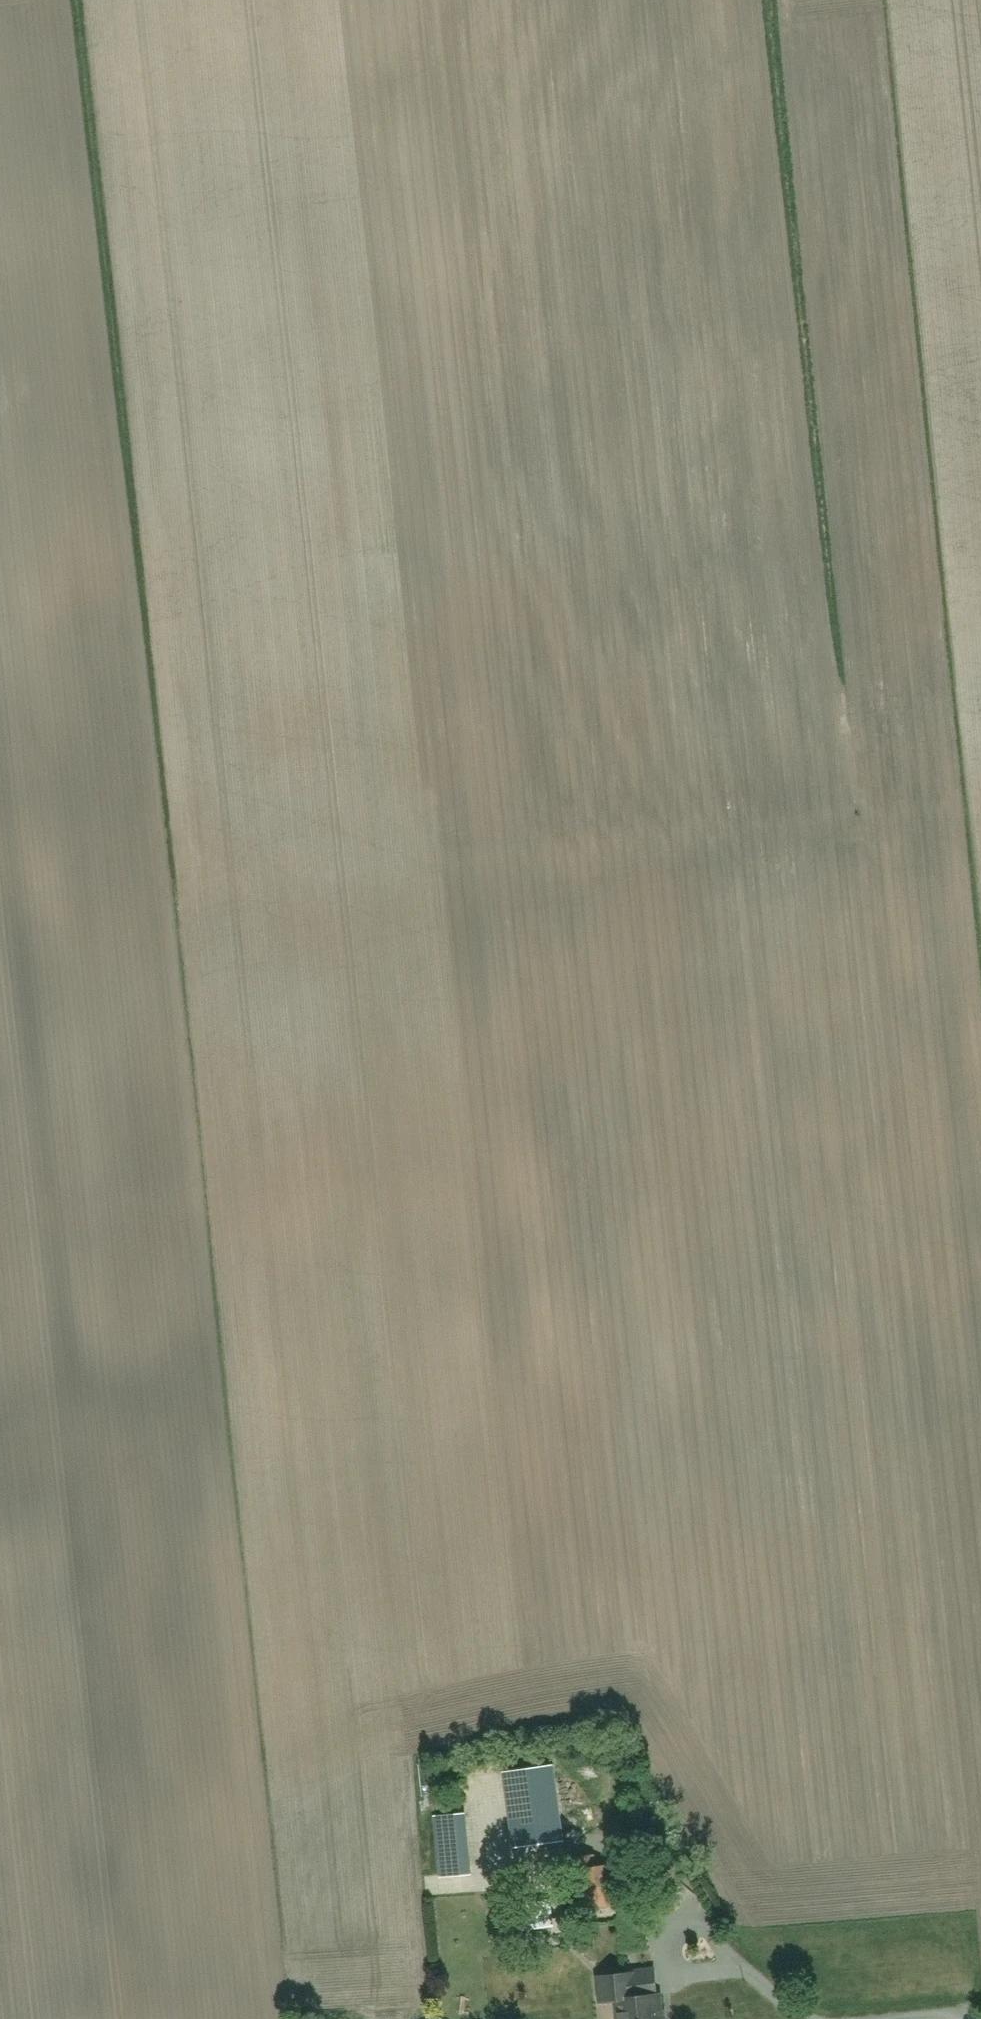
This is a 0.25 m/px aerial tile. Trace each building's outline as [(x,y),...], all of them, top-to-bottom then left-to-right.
[(555,1770),(502,1779),(515,1859),(568,1850),(555,1770)] [(441,1878),(473,1877),(471,1817),(439,1818),(441,1878)] [(615,1867),(578,1871),(583,1921),(621,1917),(615,1867)] [(617,2018),(665,2018),(663,1995),(645,1997),(643,1975),(597,1979),(600,2009),(616,2007),(617,2018)]
